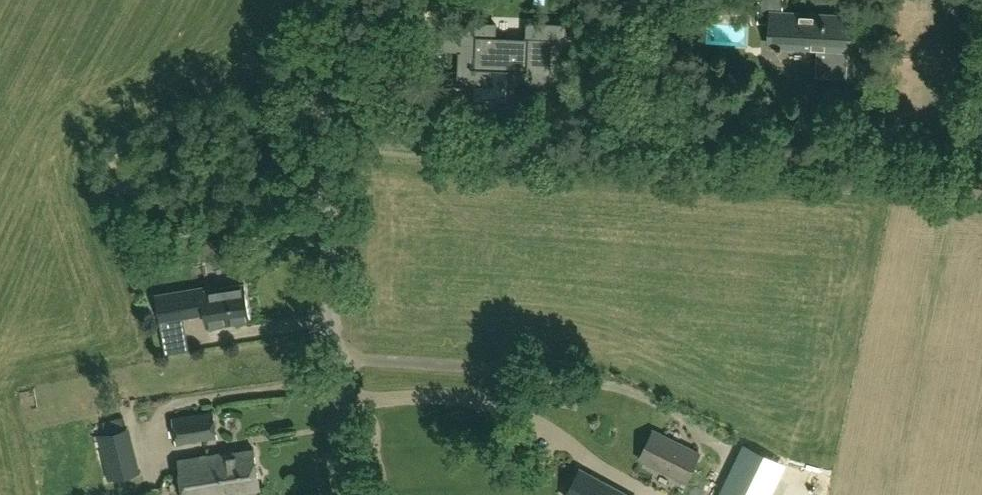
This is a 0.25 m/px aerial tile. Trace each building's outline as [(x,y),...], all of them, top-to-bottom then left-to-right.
[(571,8),(576,8),(577,5),(604,6),(604,0),(571,0),(571,8)] [(853,19),(787,16),(788,0),(762,0),(760,25),(776,26),(775,49),(821,51),(819,80),(850,82),(853,19)] [(457,83),(475,83),(490,84),(491,67),(528,68),(528,74),(532,78),(534,80),(539,82),(545,80),(549,78),(551,76),(552,49),(526,48),(527,38),(494,36),(495,23),(453,21),(453,42),(458,42),(457,83)] [(209,324),(252,318),(246,283),(204,289),(203,286),(158,292),(162,317),(207,311),(209,324)] [(218,438),(214,411),(173,417),(176,444),(218,438)] [(641,459),(687,482),(701,453),(655,430),(641,459)] [(137,437),(122,438),(122,445),(104,446),(106,476),(124,476),(123,453),(138,453),(137,437)] [(260,488),(254,448),(179,459),(185,494),(211,494),(260,488)] [(731,486),(717,480),(709,494),(735,494),(737,492),(741,494),(755,465),(744,460),(738,461),(735,468),(738,472),(731,486)] [(568,494),(627,494),(582,470),(568,494)]
